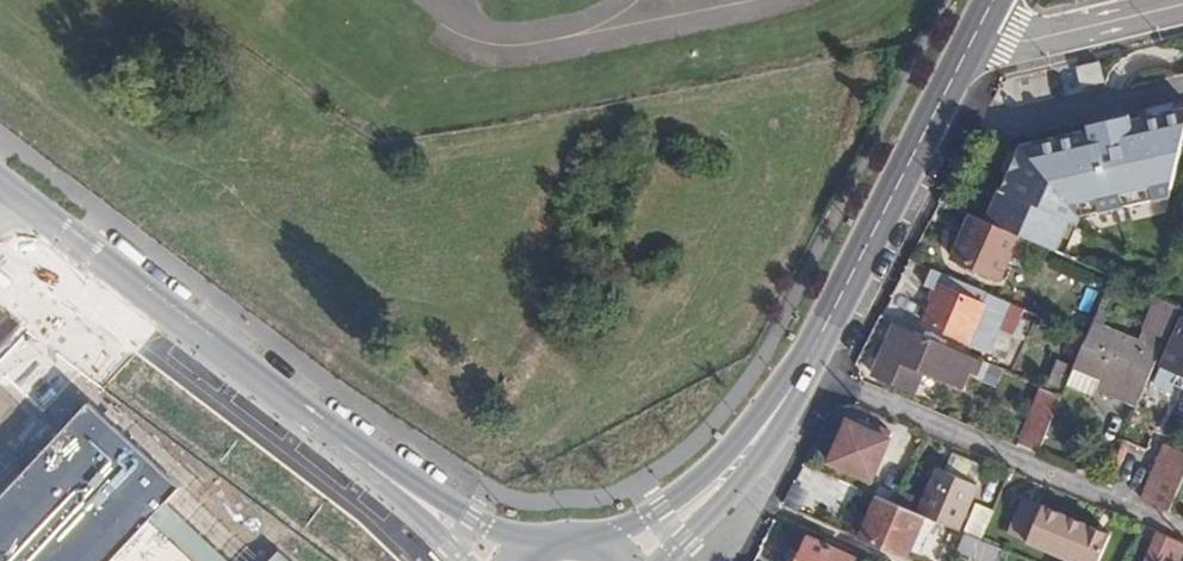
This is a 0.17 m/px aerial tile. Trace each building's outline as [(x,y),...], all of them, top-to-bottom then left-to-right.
[(1095,85),(1104,82),(1099,64),(1076,70),(1079,88),(1088,86),(1095,85)] [(987,223),(1020,237),(1057,253),(1074,213),(1089,209),(1091,215),(1156,200),(1155,194),(1172,190),(1182,143),(1182,110),(1109,126),(1022,146),(1004,192),(1001,190),(987,223)] [(987,223),(971,215),(951,261),(1000,282),(1020,237),(987,223)] [(1021,309),(934,270),(925,287),(938,293),(943,295),(938,305),(933,303),(924,322),(988,351),(1002,321),(1013,327),(1021,309)] [(1098,310),(1086,338),(1074,369),(1099,379),(1094,390),(1137,408),(1166,339),(1155,334),(1145,329),(1138,341),(1104,327),(1108,314),(1098,310)] [(1182,317),(1153,385),(1168,392),(1173,380),(1182,384),(1180,389),(1182,390),(1182,317)] [(894,328),(889,338),(882,356),(874,374),(914,393),(924,373),(962,389),(969,373),(976,376),(981,365),(894,328)] [(104,389),(64,359),(28,332),(0,362),(0,560),(335,560),(104,389)] [(1039,452),(1062,397),(1041,389),(1019,443),(1039,452)] [(871,433),(849,424),(830,464),(870,481),(889,441),(892,435),(879,429),(877,435),(871,433)] [(1171,509),(1182,481),(1182,454),(1167,447),(1144,499),(1171,509)] [(918,514),(925,517),(958,531),(978,488),(974,486),(945,474),(936,470),(918,514)] [(898,505),(879,497),(862,538),(908,557),(925,517),(918,514),(898,505)] [(1026,499),(1009,535),(1068,560),(1101,560),(1111,539),(1026,499)] [(982,541),(994,513),(977,505),(964,534),(966,534),(982,541)] [(982,541),(966,534),(959,553),(978,560),(999,560),(1004,551),(982,541)] [(1182,555),(1182,544),(1160,534),(1148,560),(1181,560),(1182,555)] [(811,540),(801,560),(855,560),(811,540)]
